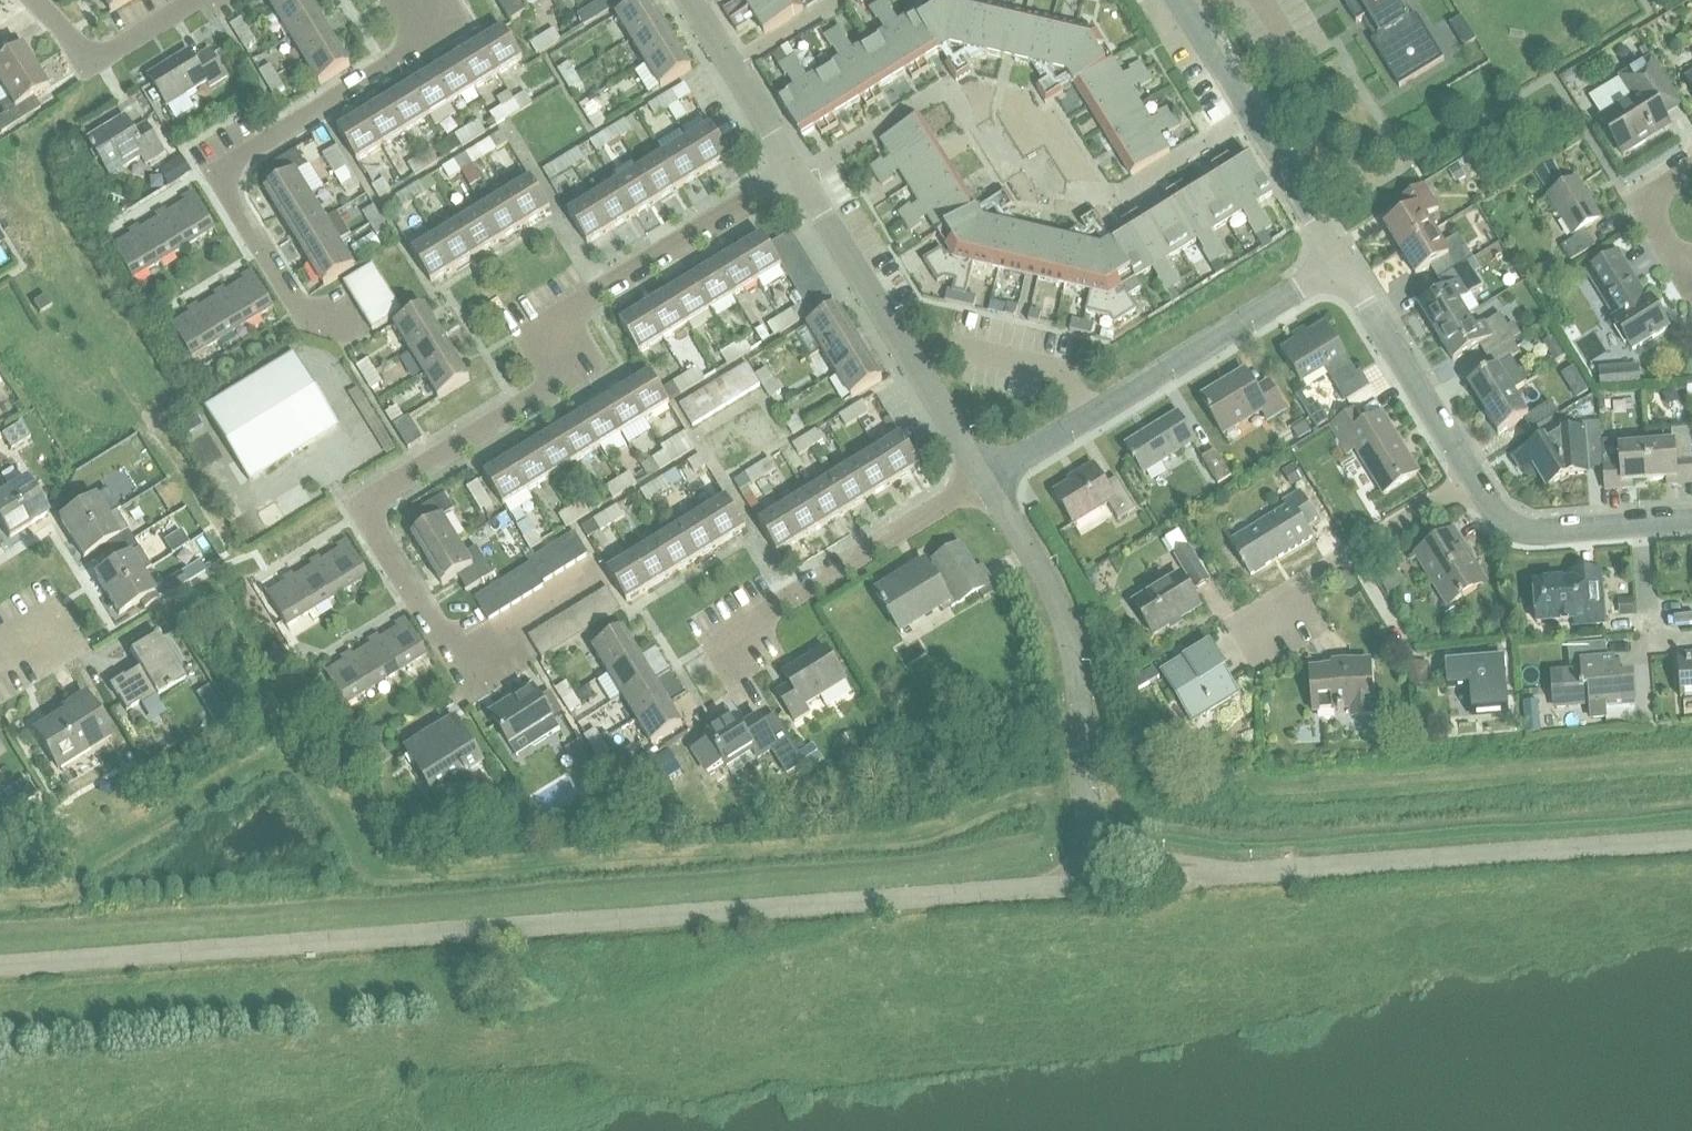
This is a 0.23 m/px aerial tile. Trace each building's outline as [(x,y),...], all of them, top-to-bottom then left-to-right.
[(111,13),(132,0),(103,0),(111,13)] [(298,0),(266,0),(275,14),(298,0)] [(275,14),(289,37),(320,19),(308,0),(298,0),(275,14)] [(510,22),(525,12),(519,1),(520,0),(497,0),(510,22)] [(590,8),(596,18),(608,11),(601,0),(590,8)] [(662,22),(648,0),(642,0),(616,16),(631,41),(662,22)] [(746,4),(738,9),(735,5),(724,12),(730,22),(765,0),(743,0),(746,4)] [(730,22),(737,33),(748,26),(745,22),(753,17),(764,34),(803,10),(797,0),(765,0),(730,22)] [(961,2),(954,0),(938,0),(913,15),(937,54),(950,46),(961,2)] [(1399,88),(1444,60),(1424,28),(1416,32),(1396,0),(1354,0),(1345,6),(1356,23),(1366,17),(1387,50),(1379,55),(1399,88)] [(886,1),(878,6),(885,17),(889,14),(891,13),(893,12),(886,1)] [(961,2),(950,46),(976,52),(987,8),(961,2)] [(878,6),(870,11),(877,22),(879,21),(885,17),(878,6)] [(596,18),(590,8),(578,15),(584,25),(596,18)] [(1007,36),(1020,39),(1025,17),(987,8),(976,52),(1002,58),(1007,36)] [(898,24),(892,28),(921,75),(929,70),(924,62),(937,54),(913,15),(898,24)] [(1007,36),(1002,58),(1041,67),(1052,23),(1025,17),(1020,39),(1007,36)] [(238,36),(248,30),(241,18),(231,24),(238,36)] [(334,42),(320,19),(289,37),(304,61),(334,42)] [(662,22),(631,41),(646,64),(676,46),(662,22)] [(1079,29),(1052,23),(1041,67),(1068,74),(1079,29)] [(1466,24),(1454,31),(1464,48),(1476,40),(1466,24)] [(886,32),(869,42),(893,81),(907,72),(912,80),(921,75),(892,28),(886,32)] [(479,44),(498,75),(523,60),(504,29),(479,44)] [(542,37),(549,47),(561,40),(554,29),(542,37)] [(841,29),(833,34),(840,45),(844,42),(846,41),(848,40),(841,29)] [(1079,29),(1068,74),(1075,85),(1113,61),(1096,33),(1079,29)] [(256,42),(248,30),(238,36),(245,48),(256,42)] [(833,34),(824,39),(831,50),(833,49),(840,45),(833,34)] [(223,60),(233,54),(222,35),(212,42),(223,60)] [(549,47),(542,37),(531,44),(537,54),(549,47)] [(2,88),(34,68),(20,47),(15,50),(7,38),(0,43),(0,89),(2,88)] [(334,42),(304,61),(319,85),(350,67),(334,42)] [(853,52),(846,56),(875,103),(883,98),(878,90),(893,81),(869,42),(853,52)] [(498,75),(479,44),(456,58),(475,89),(498,75)] [(676,46),(646,64),(661,89),(691,70),(676,46)] [(789,46),(779,51),(780,53),(786,62),(787,62),(795,57),(789,46)] [(210,87),(226,77),(210,50),(195,60),(189,51),(149,75),(168,106),(207,82),(210,87)] [(780,53),(771,58),(777,68),(779,67),(786,62),(780,53)] [(840,60),(824,70),(848,109),(862,100),(867,108),(875,103),(846,56),(840,60)] [(960,56),(955,59),(966,76),(971,73),(960,56)] [(795,57),(787,62),(794,73),(798,70),(801,69),(802,68),(795,57)] [(475,89),(456,58),(433,72),(452,104),(475,89)] [(955,59),(950,62),(961,79),(966,76),(955,59)] [(1650,59),(1618,79),(1589,97),(1601,117),(1599,118),(1622,156),(1669,127),(1662,116),(1679,105),(1650,59)] [(1113,61),(1075,85),(1089,107),(1127,84),(1123,77),(1113,61)] [(786,62),(779,67),(785,78),(788,77),(794,73),(787,62),(786,62)] [(950,62),(946,65),(956,82),(961,79),(950,62)] [(565,82),(576,75),(569,63),(558,70),(565,82)] [(1140,63),(1129,69),(1131,73),(1135,79),(1146,72),(1140,63)] [(267,83),(277,77),(270,65),(259,71),(267,83)] [(2,88),(8,98),(0,104),(0,107),(5,114),(0,117),(0,132),(1,133),(40,108),(33,97),(47,89),(34,68),(2,88)] [(807,80),(801,84),(830,131),(838,126),(833,118),(848,109),(824,70),(807,80)] [(433,72),(409,87),(428,118),(452,104),(433,72)] [(1146,72),(1135,79),(1138,85),(1139,86),(1141,89),(1152,82),(1146,72)] [(576,75),(565,82),(573,94),(584,87),(576,75)] [(284,89),(277,77),(267,83),(274,95),(284,89)] [(1053,79),(1037,89),(1040,94),(1056,84),(1053,79)] [(259,84),(249,90),(255,99),(264,93),(259,84)] [(795,88),(777,98),(801,137),(816,128),(821,136),(830,131),(801,84),(795,88)] [(1056,84),(1040,94),(1043,99),(1059,88),(1056,84)] [(1127,84),(1089,107),(1103,130),(1141,106),(1131,90),(1127,84)] [(409,87),(386,101),(405,132),(428,118),(409,87)] [(1059,88),(1043,99),(1046,104),(1062,93),(1059,88)] [(672,91),(660,98),(667,109),(679,102),(672,91)] [(514,100),(521,111),(532,104),(526,93),(514,100)] [(592,99),(581,106),(588,118),(595,129),(606,122),(599,111),(603,109),(596,97),(592,99)] [(667,109),(660,98),(649,105),(655,116),(667,109)] [(521,111),(514,100),(503,107),(509,118),(521,111)] [(386,101),(362,115),(381,146),(405,132),(386,101)] [(1141,106),(1103,130),(1117,153),(1155,129),(1151,123),(1141,106)] [(1168,108),(1157,115),(1159,118),(1163,125),(1174,118),(1168,108)] [(381,146),(362,115),(338,130),(357,161),(381,146)] [(146,165),(165,154),(146,124),(134,131),(126,117),(88,141),(107,171),(119,163),(123,170),(142,158),(146,165)] [(919,117),(880,141),(891,158),(895,164),(934,140),(919,117)] [(1174,118),(1163,125),(1167,131),(1169,135),(1180,128),(1174,118)] [(614,127),(620,137),(632,130),(626,119),(614,127)] [(467,129),(474,140),(486,132),(479,122),(467,129)] [(620,137),(614,127),(602,134),(609,145),(620,137)] [(687,142),(706,173),(730,158),(711,127),(687,142)] [(474,140),(467,129),(455,136),(462,147),(474,140)] [(1155,129),(1117,153),(1131,176),(1169,152),(1159,136),(1155,129)] [(497,150),(508,143),(502,132),(490,139),(497,150)] [(934,140),(895,164),(899,171),(909,187),(948,163),(934,140)] [(687,142),(664,156),(682,187),(706,173),(687,142)] [(335,174),(349,166),(337,146),(323,155),(335,174)] [(567,156),(573,167),(585,160),(579,149),(567,156)] [(421,158),(427,169),(439,161),(432,151),(421,158)] [(280,216),(311,197),(297,173),(306,168),(296,152),(267,169),(276,184),(265,191),(280,216)] [(455,161),(462,172),(473,165),(467,154),(455,161)] [(573,167),(567,156),(555,163),(562,174),(573,167)] [(664,156),(640,170),(659,201),(682,187),(664,156)] [(1228,157),(1220,162),(1250,210),(1256,206),(1272,195),(1248,156),(1233,166),(1228,157)] [(183,158),(161,172),(170,187),(192,173),(183,158)] [(427,169),(421,158),(409,165),(415,176),(427,169)] [(881,159),(870,166),(876,176),(887,169),(883,163),(881,159)] [(462,172),(455,161),(443,168),(450,179),(462,172)] [(1217,176),(1202,185),(1227,224),(1243,213),(1250,210),(1220,162),(1211,167),(1217,176)] [(948,163),(909,187),(919,204),(923,210),(962,186),(948,163)] [(1459,165),(1451,170),(1458,182),(1466,177),(1459,165)] [(1551,165),(1535,175),(1545,191),(1561,181),(1551,165)] [(360,185),(349,166),(335,174),(346,194),(360,185)] [(887,169),(876,176),(882,186),(893,179),(891,176),(887,169)] [(659,201),(640,170),(617,185),(636,215),(659,201)] [(379,198),(391,191),(384,180),(373,187),(379,198)] [(531,180),(507,195),(525,225),(550,211),(531,180)] [(1583,229),(1600,219),(1576,180),(1546,198),(1570,237),(1572,236),(1574,240),(1561,248),(1570,262),(1594,247),(1583,229)] [(420,183),(408,190),(415,201),(426,194),(420,183)] [(617,185),(593,199),(612,230),(636,215),(617,185)] [(1183,185),(1174,190),(1204,238),(1210,234),(1227,224),(1202,185),(1188,194),(1183,185)] [(962,186),(923,210),(927,217),(938,235),(977,211),(962,186)] [(1401,252),(1433,232),(1425,218),(1438,210),(1423,186),(1397,202),(1405,215),(1386,228),(1401,252)] [(415,201),(408,190),(396,197),(403,208),(415,201)] [(1171,204),(1157,213),(1181,252),(1198,242),(1204,238),(1174,190),(1166,196),(1171,204)] [(1005,191),(988,201),(991,206),(1008,196),(1005,191)] [(185,204),(168,214),(167,215),(187,247),(214,230),(192,194),(183,200),(185,204)] [(525,225),(507,195),(483,209),(502,240),(525,225)] [(991,206),(994,211),(1011,201),(1008,196),(991,206)] [(325,220),(311,197),(280,216),(294,239),(325,220)] [(612,230),(593,199),(569,214),(588,245),(612,230)] [(1011,201),(994,211),(997,216),(1014,206),(1011,201)] [(909,205),(898,212),(904,222),(915,215),(911,208),(909,205)] [(370,225),(381,218),(374,207),(363,213),(370,225)] [(483,209),(460,223),(479,254),(502,240),(483,209)] [(167,215),(168,214),(165,210),(155,216),(158,221),(141,231),(160,263),(187,247),(167,215)] [(955,281),(952,292),(965,295),(966,295),(973,264),(984,220),(977,211),(938,235),(949,253),(946,255),(941,248),(923,260),(938,284),(945,279),(955,281)] [(1089,215),(1100,231),(1104,229),(1094,212),(1089,215)] [(1137,213),(1129,219),(1158,267),(1164,263),(1181,252),(1157,213),(1143,222),(1137,213)] [(915,215),(904,222),(910,232),(922,225),(920,222),(919,221),(915,215)] [(1100,231),(1089,215),(1084,218),(1095,234),(1100,231)] [(1261,219),(1257,221),(1263,232),(1271,227),(1265,217),(1263,218),(1261,219)] [(381,218),(370,225),(377,237),(388,230),(381,218)] [(1095,234),(1084,218),(1079,221),(1089,238),(1095,234)] [(1126,232),(1111,242),(1136,281),(1152,270),(1158,267),(1129,219),(1121,224),(1126,232)] [(340,243),(325,220),(294,239),(309,262),(340,243)] [(984,220),(973,264),(999,271),(1009,227),(984,220)] [(1251,225),(1248,227),(1255,237),(1263,232),(1257,221),(1252,225),(1251,225)] [(479,254),(460,223),(437,237),(455,268),(479,254)] [(160,263),(141,231),(138,227),(128,233),(131,237),(113,248),(133,280),(160,263)] [(1009,227),(999,271),(1037,280),(1043,258),(1030,255),(1035,233),(1009,227)] [(776,259),(799,245),(791,232),(769,247),(776,259)] [(1262,248),(1270,243),(1263,232),(1255,237),(1262,248)] [(1433,232),(1401,252),(1416,277),(1437,264),(1445,277),(1473,260),(1458,236),(1442,246),(1433,232)] [(1490,232),(1480,238),(1486,249),(1497,242),(1490,232)] [(1043,258),(1037,280),(1063,286),(1074,242),(1035,233),(1030,255),(1043,258)] [(455,268),(437,237),(412,252),(431,283),(455,268)] [(763,237),(738,252),(757,282),(781,267),(776,259),(769,247),(763,237)] [(1074,242),(1063,286),(1090,292),(1100,248),(1074,242)] [(1090,292),(1085,312),(1109,318),(1113,325),(1137,311),(1129,298),(1141,290),(1136,281),(1111,242),(1100,248),(1090,292)] [(340,243),(309,262),(324,287),(355,268),(340,243)] [(1216,247),(1211,250),(1218,260),(1227,255),(1220,244),(1217,246),(1216,247)] [(806,256),(799,245),(776,259),(781,267),(783,270),(806,256)] [(1205,253),(1203,255),(1210,266),(1218,260),(1211,250),(1207,252),(1205,253)] [(757,282),(738,252),(715,266),(733,296),(757,282)] [(1631,351),(1666,330),(1648,299),(1640,304),(1626,281),(1632,277),(1617,253),(1586,272),(1615,319),(1612,321),(1631,351)] [(812,268),(806,256),(783,270),(790,282),(812,268)] [(1452,289),(1420,308),(1437,335),(1466,317),(1478,309),(1469,295),(1483,287),(1475,274),(1480,271),(1473,260),(1445,277),(1452,289)] [(1548,265),(1535,273),(1539,282),(1553,274),(1548,265)] [(373,266),(343,284),(350,294),(380,276),(373,266)] [(733,296),(715,266),(691,280),(710,310),(733,296)] [(812,268),(790,282),(797,293),(819,279),(812,268)] [(244,282),(227,293),(226,293),(246,325),(273,309),(251,272),(241,278),(244,282)] [(1171,275),(1165,278),(1172,289),(1181,283),(1174,273),(1172,274),(1171,275)] [(380,276),(350,294),(358,308),(388,289),(380,276)] [(1159,282),(1157,283),(1164,294),(1172,289),(1165,278),(1161,281),(1159,282)] [(826,290),(819,279),(797,293),(804,304),(826,290)] [(710,310),(691,280),(668,295),(686,325),(710,310)] [(226,293),(227,293),(224,289),(214,295),(217,299),(200,309),(219,341),(246,325),(226,293)] [(388,289),(358,308),(366,321),(396,303),(388,289)] [(826,290),(804,304),(810,315),(832,301),(826,290)] [(962,305),(965,295),(952,292),(947,290),(944,301),(962,305)] [(39,314),(53,306),(46,295),(33,304),(39,314)] [(686,325),(668,295),(645,309),(663,339),(686,325)] [(966,295),(965,295),(962,305),(973,308),(976,298),(966,295)] [(396,303),(366,321),(372,331),(402,313),(396,303)] [(219,341),(200,309),(197,305),(187,312),(189,316),(172,326),(192,358),(219,341)] [(1015,318),(1018,307),(1007,305),(1004,315),(1015,318)] [(409,350),(439,332),(424,307),(394,326),(409,350)] [(821,351),(852,333),(837,308),(806,327),(821,351)] [(663,339),(645,309),(620,324),(638,354),(663,339)] [(1038,324),(1041,313),(1030,311),(1028,321),(1038,324)] [(791,312),(779,319),(786,330),(797,323),(791,312)] [(1466,317),(1437,335),(1453,362),(1485,342),(1492,353),(1511,341),(1520,336),(1513,324),(1507,327),(1500,315),(1475,331),(1466,317)] [(786,330),(779,319),(768,326),(774,336),(786,330)] [(1080,334),(1082,323),(1071,320),(1069,331),(1080,334)] [(1082,323),(1080,334),(1091,336),(1093,326),(1082,323)] [(1358,371),(1355,373),(1326,324),(1280,352),(1300,384),(1328,368),(1338,385),(1334,388),(1343,402),(1367,387),(1358,371)] [(1102,329),(1100,338),(1112,341),(1114,332),(1102,329)] [(454,355),(439,332),(409,350),(423,374),(454,355)] [(852,333),(821,351),(836,375),(866,356),(852,333)] [(733,347),(740,358),(751,350),(745,340),(733,347)] [(1511,341),(1492,353),(1485,357),(1493,370),(1468,386),(1483,410),(1512,392),(1523,385),(1509,361),(1519,354),(1511,341)] [(1559,346),(1550,352),(1556,363),(1565,357),(1559,346)] [(740,358),(733,347),(721,354),(728,365),(740,358)] [(206,409),(250,478),(339,424),(296,355),(206,409)] [(468,379),(454,355),(423,374),(438,397),(468,379)] [(866,356),(836,375),(851,399),(881,380),(866,356)] [(364,378),(375,372),(368,360),(357,367),(364,378)] [(736,372),(748,393),(760,386),(747,365),(736,372)] [(1637,366),(1599,369),(1600,386),(1638,383),(1637,366)] [(686,376),(692,387),(704,379),(698,369),(686,376)] [(763,387),(774,380),(767,369),(756,375),(763,387)] [(375,372),(364,378),(372,390),(382,384),(375,372)] [(748,393),(736,372),(724,379),(737,400),(748,393)] [(1218,390),(1200,400),(1222,435),(1261,412),(1267,422),(1285,412),(1267,383),(1255,390),(1245,374),(1233,380),(1235,383),(1220,393),(1218,390)] [(650,375),(626,389),(645,420),(669,405),(650,375)] [(692,387),(686,376),(674,383),(680,394),(692,387)] [(737,400),(724,379),(713,386),(726,406),(737,400)] [(781,392),(774,380),(763,387),(770,399),(781,392)] [(1580,380),(1568,387),(1575,400),(1588,392),(1580,380)] [(713,386),(702,393),(715,413),(726,406),(713,386)] [(626,389),(603,404),(621,434),(645,420),(626,389)] [(358,391),(350,396),(387,457),(396,452),(358,391)] [(1483,410),(1498,435),(1523,420),(1527,417),(1512,392),(1483,410)] [(715,413),(702,393),(691,399),(703,420),(715,413)] [(1299,396),(1295,398),(1305,413),(1316,431),(1327,424),(1316,406),(1309,411),(1299,396)] [(1608,396),(1599,397),(1600,411),(1609,410),(1608,396)] [(703,420),(691,399),(679,406),(692,427),(703,420)] [(1571,408),(1575,417),(1593,410),(1589,400),(1571,408)] [(863,402),(851,409),(858,420),(870,413),(863,402)] [(1527,417),(1523,420),(1531,432),(1557,416),(1549,403),(1527,417)] [(603,404),(579,418),(598,448),(600,447),(607,458),(626,447),(619,436),(621,434),(603,404)] [(394,426),(404,420),(397,407),(386,414),(394,426)] [(858,420),(851,409),(839,416),(846,427),(858,420)] [(1383,495),(1418,474),(1381,414),(1362,425),(1353,411),(1329,425),(1347,455),(1355,450),(1383,495)] [(197,414),(178,426),(184,436),(203,424),(197,414)] [(1142,474),(1195,443),(1177,414),(1125,445),(1142,474)] [(792,435),(804,428),(796,416),(785,423),(792,435)] [(409,417),(404,420),(394,426),(408,450),(423,440),(409,417)] [(579,418),(556,432),(575,463),(598,448),(579,418)] [(1302,422),(1289,430),(1297,443),(1310,435),(1302,422)] [(2,434),(11,449),(29,437),(21,423),(2,434)] [(1525,451),(1547,487),(1566,476),(1586,475),(1586,471),(1603,469),(1601,442),(1599,423),(1581,425),(1582,432),(1564,434),(1561,430),(1525,451)] [(804,438),(811,449),(823,441),(816,430),(804,438)] [(1690,443),(1689,431),(1671,433),(1671,444),(1646,446),(1649,482),(1670,481),(1670,486),(1691,485),(1691,464),(1691,458),(1690,443)] [(575,463),(556,432),(532,446),(551,477),(575,463)] [(672,463),(684,456),(695,449),(686,434),(662,448),(665,453),(672,463)] [(901,436),(876,451),(895,482),(920,467),(901,436)] [(811,449),(804,438),(792,445),(799,456),(811,449)] [(1649,482),(1646,446),(1620,448),(1619,440),(1601,442),(1603,469),(1604,492),(1628,490),(1627,484),(1649,482)] [(551,477),(532,446),(509,460),(528,491),(551,477)] [(895,482),(876,451),(853,465),(872,496),(895,482)] [(1231,478),(1215,451),(1202,459),(1218,485),(1231,478)] [(672,463),(665,453),(654,460),(660,470),(672,463)] [(695,473),(706,467),(700,456),(688,462),(695,473)] [(139,458),(123,467),(129,477),(146,468),(139,458)] [(528,491),(509,460),(485,475),(503,506),(528,491)] [(757,467),(764,478),(776,470),(769,460),(757,467)] [(872,496),(853,465),(830,479),(848,510),(872,496)] [(1294,465),(1281,474),(1291,489),(1304,480),(1294,465)] [(1117,521),(1135,510),(1116,478),(1104,485),(1092,466),(1077,475),(1080,479),(1054,495),(1072,525),(1107,504),(1117,521)] [(764,478),(757,467),(746,474),(752,485),(764,478)] [(113,488),(127,479),(121,469),(106,478),(113,488)] [(630,474),(618,481),(625,492),(637,485),(630,474)] [(664,477),(652,484),(659,496),(671,488),(664,477)] [(830,479),(806,494),(825,524),(848,510),(830,479)] [(6,492),(27,527),(47,515),(26,480),(6,492)] [(474,500),(485,492),(478,481),(467,487),(474,500)] [(625,492),(618,481),(607,488),(613,499),(625,492)] [(659,496),(652,484),(641,492),(647,503),(659,496)] [(93,497),(59,519),(72,539),(115,512),(120,509),(107,489),(93,497)] [(6,492),(0,496),(0,526),(8,539),(27,527),(6,492)] [(492,505),(485,492),(474,500),(481,512),(492,505)] [(1304,526),(1315,519),(1299,492),(1282,502),(1286,507),(1229,542),(1250,576),(1311,539),(1304,526)] [(426,560),(458,541),(443,517),(454,510),(445,494),(417,511),(426,526),(411,535),(426,560)] [(825,524),(806,494),(783,508),(802,539),(825,524)] [(726,499),(702,514),(721,544),(745,529),(726,499)] [(583,503),(571,510),(578,521),(590,513),(583,503)] [(617,506),(606,513),(612,524),(624,517),(617,506)] [(802,539),(783,508),(759,523),(777,554),(802,539)] [(578,521),(571,510),(560,517),(566,528),(578,521)] [(132,541),(115,512),(72,539),(83,558),(112,540),(118,550),(132,541)] [(612,524),(606,513),(594,520),(601,531),(612,524)] [(702,514),(678,528),(697,559),(721,544),(702,514)] [(503,547),(514,540),(507,528),(495,535),(503,547)] [(697,559),(678,528),(655,542),(674,573),(697,559)] [(1447,606),(1462,597),(1481,586),(1465,560),(1469,558),(1452,531),(1415,554),(1447,606)] [(530,550),(542,542),(536,532),(524,539),(530,550)] [(588,555),(574,532),(562,540),(576,563),(588,555)] [(339,551),(322,561),(341,593),(369,576),(347,540),(337,546),(339,551)] [(514,540),(503,547),(510,559),(521,552),(514,540)] [(551,547),(565,570),(576,563),(562,540),(551,547)] [(122,557),(94,575),(106,594),(140,573),(149,568),(132,541),(118,550),(122,557)] [(493,575),(477,548),(466,555),(458,541),(426,560),(442,585),(457,576),(467,592),(493,575)] [(674,573),(655,542),(631,557),(650,587),(674,573)] [(951,609),(990,584),(981,569),(975,573),(958,546),(926,566),(923,563),(875,593),(897,629),(945,599),(951,609)] [(565,570),(551,547),(540,554),(554,577),(565,570)] [(1195,588),(1207,581),(1188,549),(1176,557),(1195,588)] [(540,554),(528,561),(544,586),(545,586),(543,583),(554,577),(540,554)] [(312,567),(296,577),(315,609),(341,593),(322,561),(319,557),(310,563),(312,567)] [(650,587),(631,557),(607,572),(626,602),(650,587)] [(544,586),(528,561),(529,564),(519,571),(533,593),(544,586)] [(177,573),(162,582),(168,592),(206,569),(201,562),(179,575),(177,573)] [(1094,568),(1084,574),(1091,585),(1094,582),(1097,572),(1094,568)] [(1394,570),(1378,579),(1387,595),(1404,586),(1394,570)] [(533,593),(519,571),(507,578),(521,600),(533,593)] [(1585,626),(1602,625),(1598,572),(1580,574),(1580,580),(1533,584),(1536,624),(1585,620),(1585,626)] [(140,573),(106,594),(118,614),(139,601),(143,608),(156,600),(140,573)] [(315,609),(296,577),(293,573),(283,579),(285,583),(267,595),(286,626),(315,609)] [(1153,635),(1198,607),(1179,575),(1134,603),(1153,635)] [(521,600),(507,578),(496,585),(510,607),(521,600)] [(510,607),(496,585),(485,592),(499,614),(510,607)] [(595,595),(609,617),(621,610),(607,588),(595,595)] [(499,614),(485,592),(474,598),(488,621),(499,614)] [(609,617),(595,595),(584,602),(598,624),(609,617)] [(584,602),(572,609),(586,631),(598,624),(584,602)] [(1632,602),(1618,603),(1619,618),(1633,617),(1632,602)] [(1456,603),(1442,613),(1447,622),(1462,613),(1456,603)] [(572,609),(561,616),(575,638),(586,631),(572,609)] [(561,616),(550,623),(564,645),(575,638),(561,616)] [(398,629),(380,639),(400,671),(427,654),(405,618),(395,624),(398,629)] [(550,623),(538,630),(552,652),(564,645),(550,623)] [(552,652),(538,630),(527,637),(541,659),(552,652)] [(607,673),(638,655),(623,630),(592,649),(607,673)] [(156,697),(185,680),(157,634),(128,652),(138,669),(110,686),(125,711),(154,693),(156,697)] [(400,671),(380,639),(378,635),(368,641),(371,645),(354,656),(373,687),(400,671)] [(1510,641),(1501,642),(1502,650),(1510,649),(1510,641)] [(1562,675),(1552,675),(1555,708),(1564,707),(1589,705),(1589,707),(1590,718),(1605,716),(1604,706),(1622,704),(1622,706),(1636,705),(1633,674),(1618,676),(1617,669),(1606,670),(1604,643),(1566,647),(1568,663),(1578,663),(1579,673),(1562,675)] [(1191,721),(1237,694),(1223,671),(1225,670),(1209,644),(1162,673),(1191,721)] [(804,707),(844,682),(825,650),(783,675),(790,686),(776,694),(794,723),(809,714),(804,707)] [(373,687),(354,656),(351,651),(341,657),(344,662),(326,673),(345,704),(373,687)] [(607,673),(595,681),(610,704),(622,697),(652,678),(638,655),(607,673)] [(1676,659),(1679,699),(1691,698),(1691,657),(1676,659)] [(1447,690),(1462,688),(1469,688),(1471,716),(1507,713),(1503,660),(1445,664),(1447,690)] [(1370,706),(1372,706),(1369,661),(1349,663),(1349,667),(1309,670),(1312,713),(1352,710),(1352,718),(1371,716),(1370,706)] [(1426,666),(1408,668),(1409,689),(1428,688),(1426,666)] [(1143,674),(1132,680),(1138,690),(1148,684),(1143,674)] [(652,678),(622,697),(636,720),(667,701),(652,678)] [(563,701),(573,694),(566,683),(555,689),(563,701)] [(532,687),(489,713),(509,745),(529,733),(537,745),(559,731),(552,719),(562,713),(550,693),(540,699),(532,687)] [(581,706),(573,694),(563,701),(570,713),(581,706)] [(57,769),(109,737),(84,695),(62,708),(65,713),(34,732),(57,769)] [(667,701),(636,720),(651,745),(682,726),(667,701)] [(1538,701),(1523,702),(1524,717),(1539,716),(1538,701)] [(219,706),(207,714),(216,728),(228,720),(219,706)] [(710,740),(693,751),(707,775),(724,764),(726,767),(727,766),(753,751),(757,758),(771,750),(787,775),(805,764),(798,753),(798,752),(775,714),(761,723),(759,720),(741,730),(735,720),(708,737),(710,740)] [(433,793),(481,764),(454,719),(406,749),(433,793)] [(592,748),(602,742),(595,730),(584,736),(592,748)] [(848,735),(840,740),(843,747),(852,742),(848,735)] [(602,742),(592,748),(599,760),(610,753),(602,742)] [(810,745),(798,753),(805,764),(808,769),(820,761),(810,745)] [(669,749),(654,758),(668,781),(683,771),(669,749)] [(621,751),(598,766),(608,782),(631,768),(621,751)] [(134,758),(123,764),(133,780),(143,774),(143,773),(134,758)] [(589,762),(582,767),(588,776),(583,779),(591,791),(603,784),(589,762)] [(26,778),(14,785),(23,800),(35,793),(26,778)]
